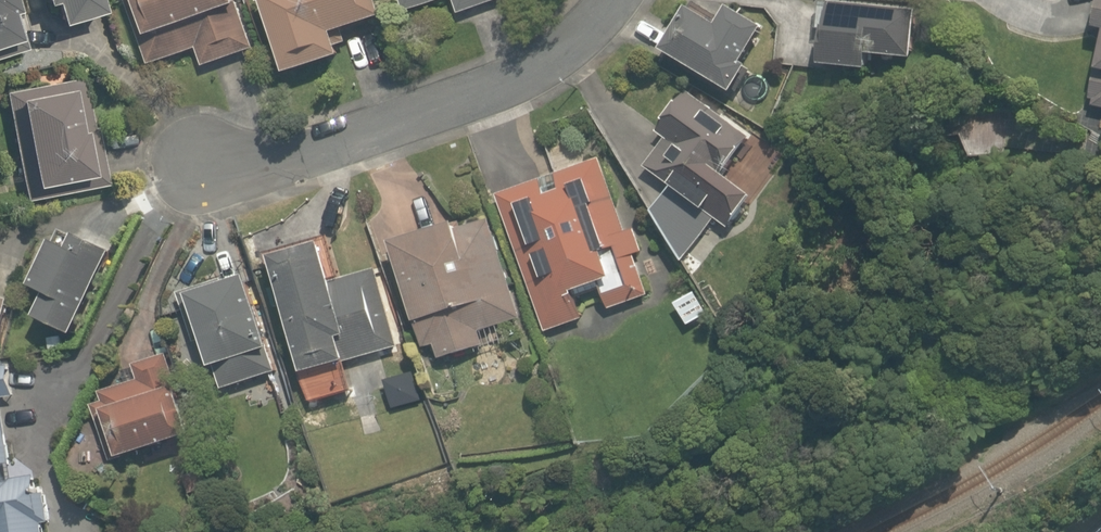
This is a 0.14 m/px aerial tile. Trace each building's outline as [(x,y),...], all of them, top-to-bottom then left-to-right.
[(23,0),(0,0),(0,61),(30,51),(21,23),(30,20),(23,0)] [(116,19),(110,0),(52,0),(55,11),(64,8),(71,32),(116,19)] [(157,68),(201,52),(207,70),(266,50),(248,0),(134,0),(157,68)] [(384,0),(270,0),(297,83),(359,63),(351,38),(392,25),(384,0)] [(415,16),(456,0),(463,20),(513,0),(408,0),(415,16)] [(934,16),(819,11),(818,34),(839,34),(837,77),(896,80),(897,65),(931,67),(934,16)] [(736,36),(700,12),(672,53),(744,101),(785,39),(749,15),(736,36)] [(91,74),(8,90),(29,205),(113,189),(91,74)] [(735,243),(772,203),(745,179),(768,154),(741,131),(733,139),(719,127),(725,120),(693,91),(657,132),(667,140),(646,164),(735,243)] [(634,230),(609,159),(501,197),(549,336),(590,322),(582,301),(606,293),(613,314),(658,299),(644,260),(651,257),(641,228),(634,230)] [(488,337),(526,326),(494,220),(405,247),(436,353),(445,350),(450,368),(493,355),(488,337)] [(349,279),(337,241),(270,262),(309,387),(365,370),(362,361),(405,348),(380,269),(349,279)] [(83,338),(123,258),(92,243),(84,258),(63,248),(41,291),(59,300),(48,321),(83,338)] [(14,261),(0,258),(0,352),(12,355),(24,304),(6,300),(14,261)] [(249,265),(179,295),(222,396),(292,366),(249,265)] [(140,380),(91,397),(117,472),(206,441),(174,350),(135,364),(140,380)] [(8,389),(33,386),(28,357),(0,361),(0,531),(54,531),(42,454),(18,458),(8,389)]
